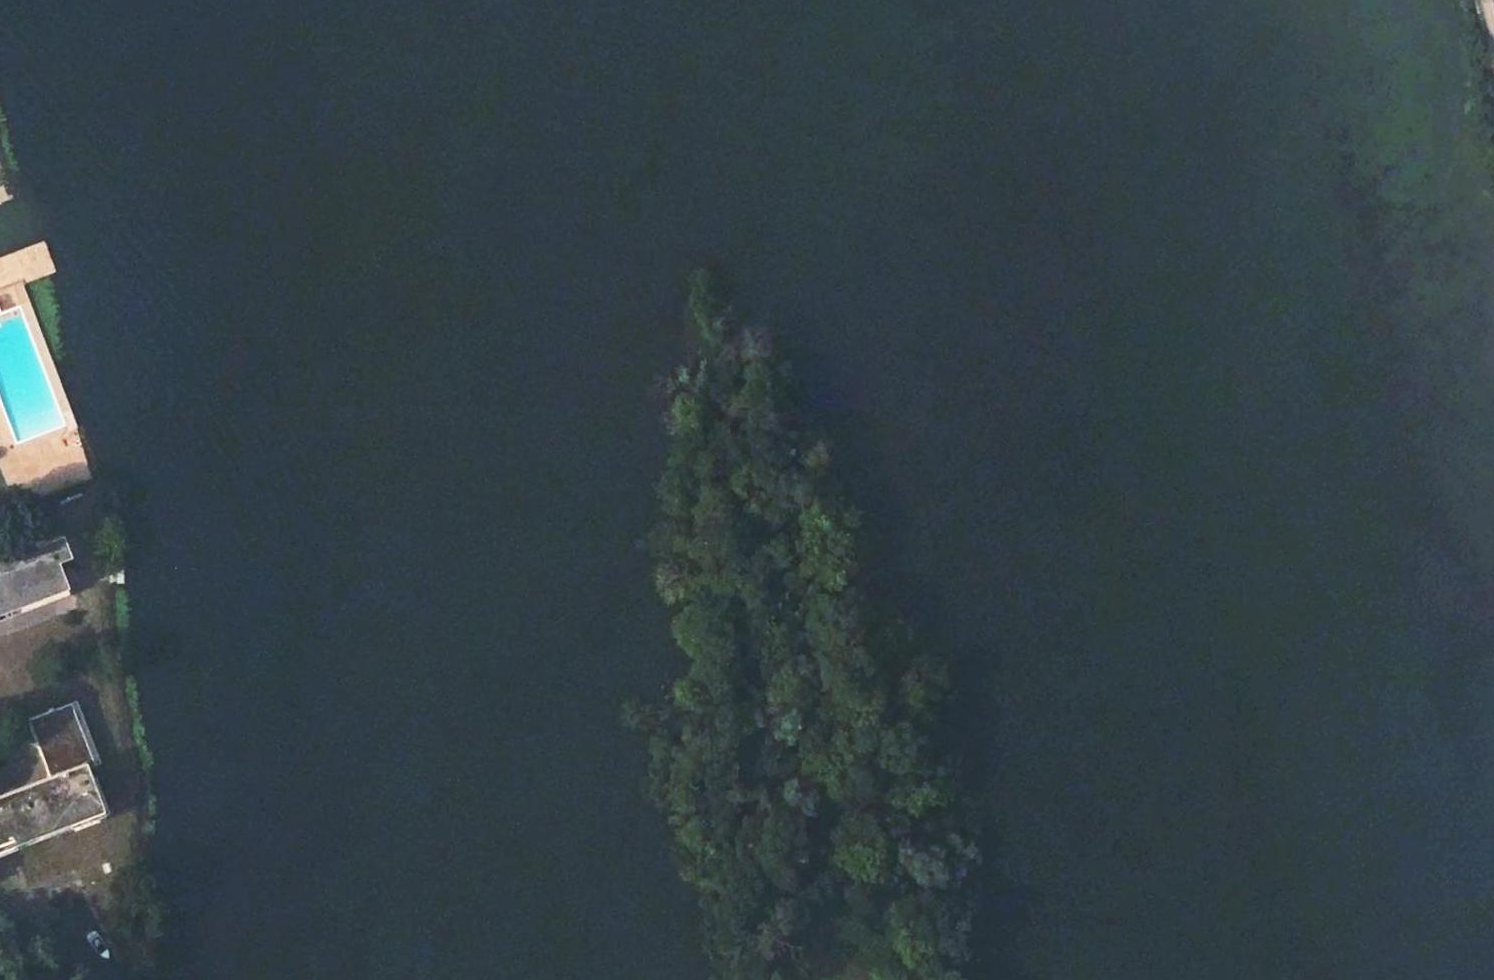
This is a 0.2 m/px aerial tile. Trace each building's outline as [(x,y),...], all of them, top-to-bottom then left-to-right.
[(45,541),(53,562),(66,557),(58,536),(45,541)] [(62,588),(53,562),(45,541),(0,559),(0,612),(62,588)] [(11,845),(98,811),(80,764),(90,760),(68,704),(27,720),(48,776),(0,795),(0,849),(11,845)] [(0,771),(0,786),(39,775),(34,760),(0,771)]
